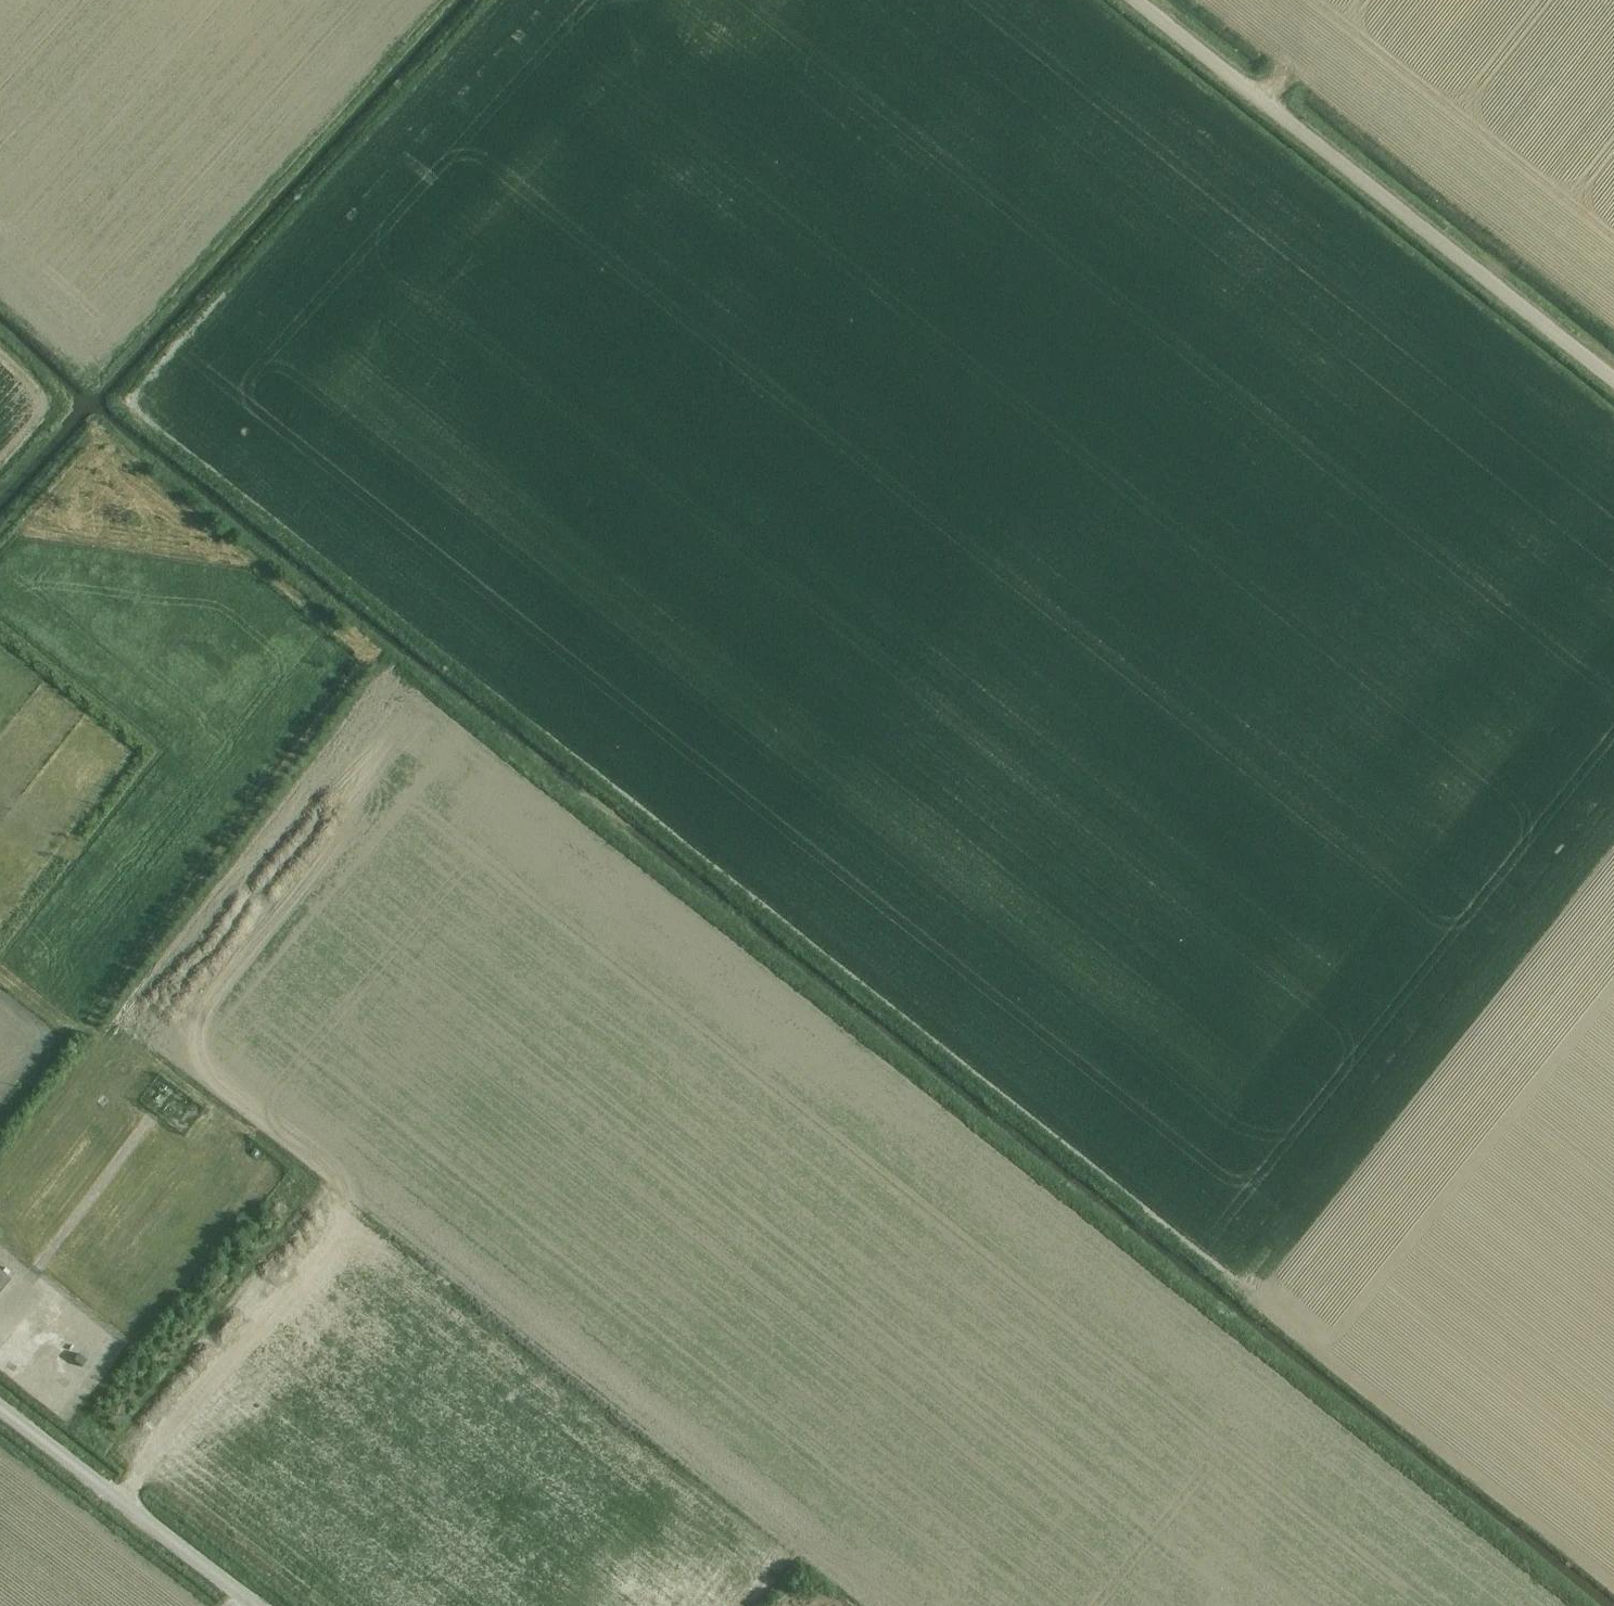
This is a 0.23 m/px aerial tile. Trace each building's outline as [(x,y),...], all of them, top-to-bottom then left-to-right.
[(13,1281),(0,1270),(0,1297),(13,1281)] [(79,1353),(74,1360),(83,1366),(88,1359),(79,1353)]
